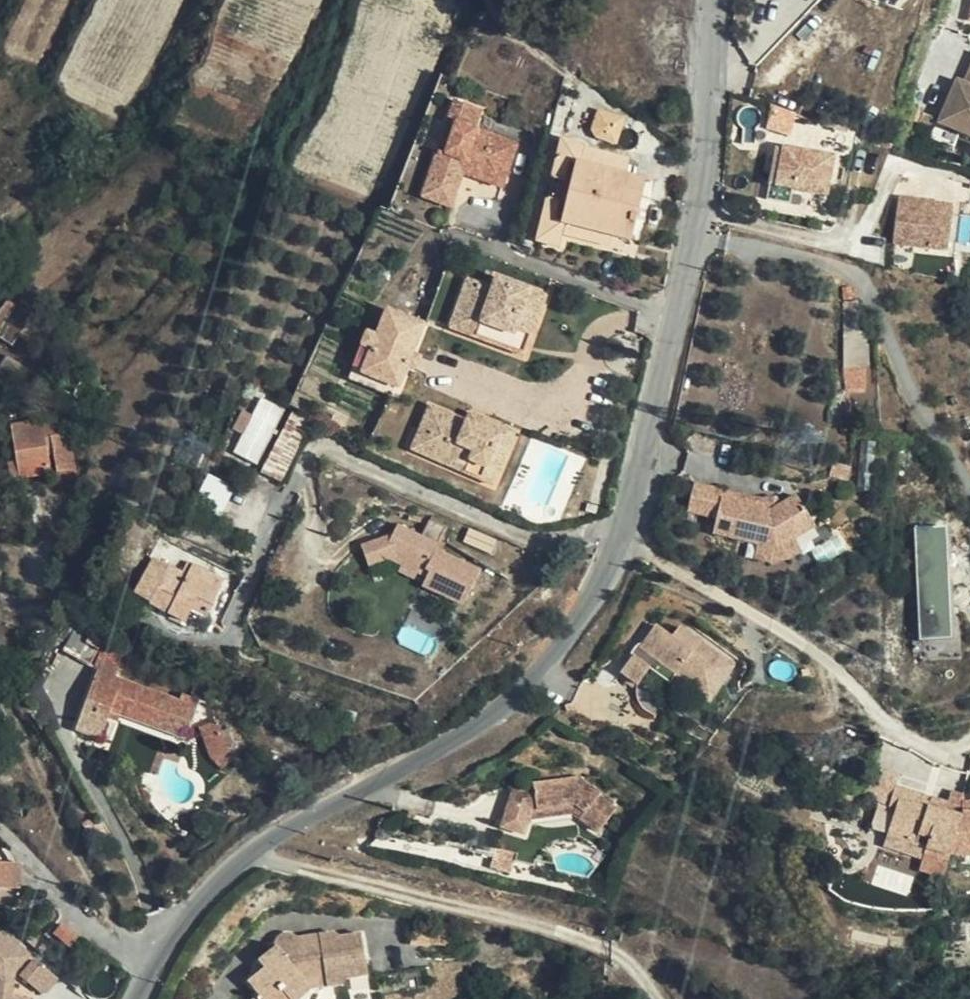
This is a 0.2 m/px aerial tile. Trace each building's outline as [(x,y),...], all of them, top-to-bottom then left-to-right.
[(876,12),(889,0),(866,0),(876,12)] [(933,138),(954,149),(969,158),(969,76),(957,100),(954,98),(933,138)] [(560,112),(568,81),(551,77),(543,107),(560,112)] [(772,106),(768,130),(793,134),(797,110),(772,106)] [(439,109),(430,135),(438,138),(430,162),(422,159),(409,198),(429,204),(432,198),(443,201),(448,186),(494,199),(509,156),(463,141),(470,118),(439,109)] [(438,138),(430,135),(422,159),(430,162),(438,138)] [(645,180),(628,175),(581,164),(585,147),(586,143),(565,138),(554,177),(571,181),(566,202),(549,197),(538,240),(560,245),(562,237),(565,225),(612,235),(630,238),(645,180)] [(954,149),(933,138),(926,151),(947,162),(954,149)] [(581,164),(628,175),(632,159),(585,147),(581,164)] [(812,193),(819,156),(783,148),(776,186),(812,193)] [(571,181),(554,177),(549,197),(566,202),(571,181)] [(437,218),(443,201),(432,198),(429,204),(409,198),(406,208),(437,218)] [(930,203),(893,199),(888,244),(943,251),(947,213),(929,211),(930,203)] [(948,205),(930,203),(929,211),(947,213),(948,205)] [(969,251),(969,212),(962,211),(957,249),(969,251)] [(609,248),(612,235),(565,225),(562,237),(609,248)] [(447,342),(496,359),(501,345),(528,354),(537,333),(555,340),(565,315),(469,280),(447,342)] [(12,299),(0,312),(0,335),(12,348),(36,323),(12,299)] [(843,299),(844,367),(863,367),(862,299),(843,299)] [(407,327),(373,315),(350,376),(385,388),(407,327)] [(501,345),(496,359),(543,376),(555,340),(537,333),(528,354),(501,345)] [(863,367),(844,367),(844,389),(863,390),(863,367)] [(254,404),(266,409),(269,402),(248,392),(211,467),(244,483),(249,474),(226,463),(254,404)] [(277,415),(266,409),(254,404),(226,463),(249,474),(277,415)] [(10,426),(16,462),(19,477),(50,472),(50,466),(54,465),(58,479),(77,475),(71,450),(69,450),(61,418),(10,426)] [(287,419),(278,440),(298,447),(307,429),(287,419)] [(482,477),(497,437),(481,432),(477,444),(458,437),(422,424),(415,443),(424,446),(416,468),(463,484),(468,471),(482,477)] [(477,444),(481,432),(462,425),(458,437),(477,444)] [(510,442),(497,437),(482,477),(468,471),(463,484),(491,494),(510,442)] [(298,447),(278,440),(259,479),(278,488),(298,447)] [(424,446),(415,443),(407,464),(416,468),(424,446)] [(19,477),(16,462),(5,464),(8,479),(19,477)] [(199,499),(222,512),(236,488),(213,474),(199,499)] [(771,510),(784,504),(779,493),(767,498),(697,486),(692,517),(717,521),(720,502),(771,510)] [(798,498),(784,504),(771,510),(720,502),(717,521),(714,539),(754,546),(773,550),(791,541),(813,531),(798,498)] [(477,599),(491,561),(445,544),(451,528),(433,521),(429,533),(403,523),(399,536),(370,549),(378,568),(396,559),(407,554),(440,567),(438,575),(434,584),(477,599)] [(953,638),(951,524),(917,525),(920,639),(953,638)] [(797,554),(791,541),(773,550),(754,546),(752,559),(777,563),(797,554)] [(440,567),(407,554),(396,559),(438,575),(440,567)] [(184,625),(191,611),(197,600),(208,607),(222,583),(189,563),(183,573),(155,555),(133,593),(184,625)] [(197,600),(191,611),(202,618),(208,607),(197,600)] [(660,665),(670,672),(678,639),(677,638),(660,626),(625,676),(643,689),(654,674),(660,665)] [(680,634),(678,639),(700,654),(705,648),(682,631),(680,634)] [(670,672),(680,679),(682,676),(718,702),(739,672),(705,648),(700,654),(678,639),(670,672)] [(96,652),(89,676),(177,703),(180,694),(194,698),(198,688),(198,685),(96,652)] [(654,674),(667,683),(670,672),(660,665),(654,674)] [(670,672),(667,683),(674,688),(680,679),(670,672)] [(105,714),(182,738),(193,703),(194,698),(180,694),(177,703),(89,676),(70,736),(97,744),(105,714)] [(682,676),(680,679),(716,705),(718,702),(682,676)] [(194,698),(193,703),(205,707),(210,691),(198,688),(194,698)] [(231,755),(226,742),(223,744),(213,719),(194,729),(206,760),(219,768),(224,762),(232,768),(238,759),(231,755)] [(496,783),(495,786),(504,789),(500,803),(491,799),(484,823),(510,829),(515,814),(559,806),(586,822),(598,803),(579,790),(583,785),(557,769),(518,774),(518,779),(496,783)] [(504,789),(495,786),(491,799),(500,803),(504,789)] [(944,869),(947,861),(961,819),(961,808),(956,807),(956,819),(955,827),(937,822),(941,814),(943,809),(891,792),(883,815),(891,817),(882,844),(920,857),(919,861),(944,869)] [(961,808),(961,819),(947,861),(969,864),(969,808),(961,808)] [(955,827),(956,819),(941,814),(937,822),(955,827)] [(917,868),(919,861),(920,857),(882,844),(880,843),(875,853),(917,868)] [(882,862),(875,882),(909,894),(916,874),(882,862)] [(19,890),(18,865),(0,864),(0,889),(19,890)] [(57,932),(73,945),(80,937),(64,924),(57,932)] [(363,932),(341,934),(334,931),(299,936),(294,933),(291,931),(287,931),(283,933),(281,936),(280,940),(279,947),(261,961),(267,967),(253,982),(268,998),(269,998),(285,987),(297,998),(301,998),(315,985),(348,982),(351,974),(368,971),(363,932)] [(0,937),(0,979),(5,983),(26,958),(13,947),(17,941),(9,934),(4,940),(0,937)] [(31,952),(17,941),(13,947),(26,958),(31,952)] [(60,976),(37,957),(24,973),(47,991),(60,976)]
